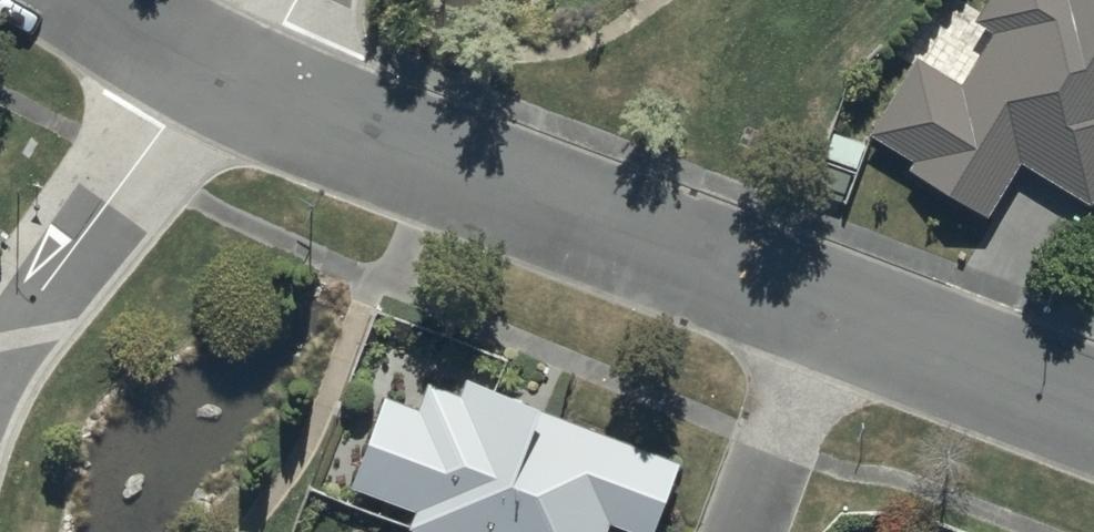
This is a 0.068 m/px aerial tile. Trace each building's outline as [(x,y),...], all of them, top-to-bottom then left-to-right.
[(974,25),(990,34),(959,89),(910,61),(866,137),(914,164),(908,175),(986,220),(1018,165),(1090,206),(1093,199),(1093,0),(988,0),(974,25)] [(348,490),(412,515),(406,531),(407,531),(605,531),(607,526),(623,531),(651,531),(676,467),(463,384),(457,400),(427,389),(418,413),(383,400),(348,490)]
